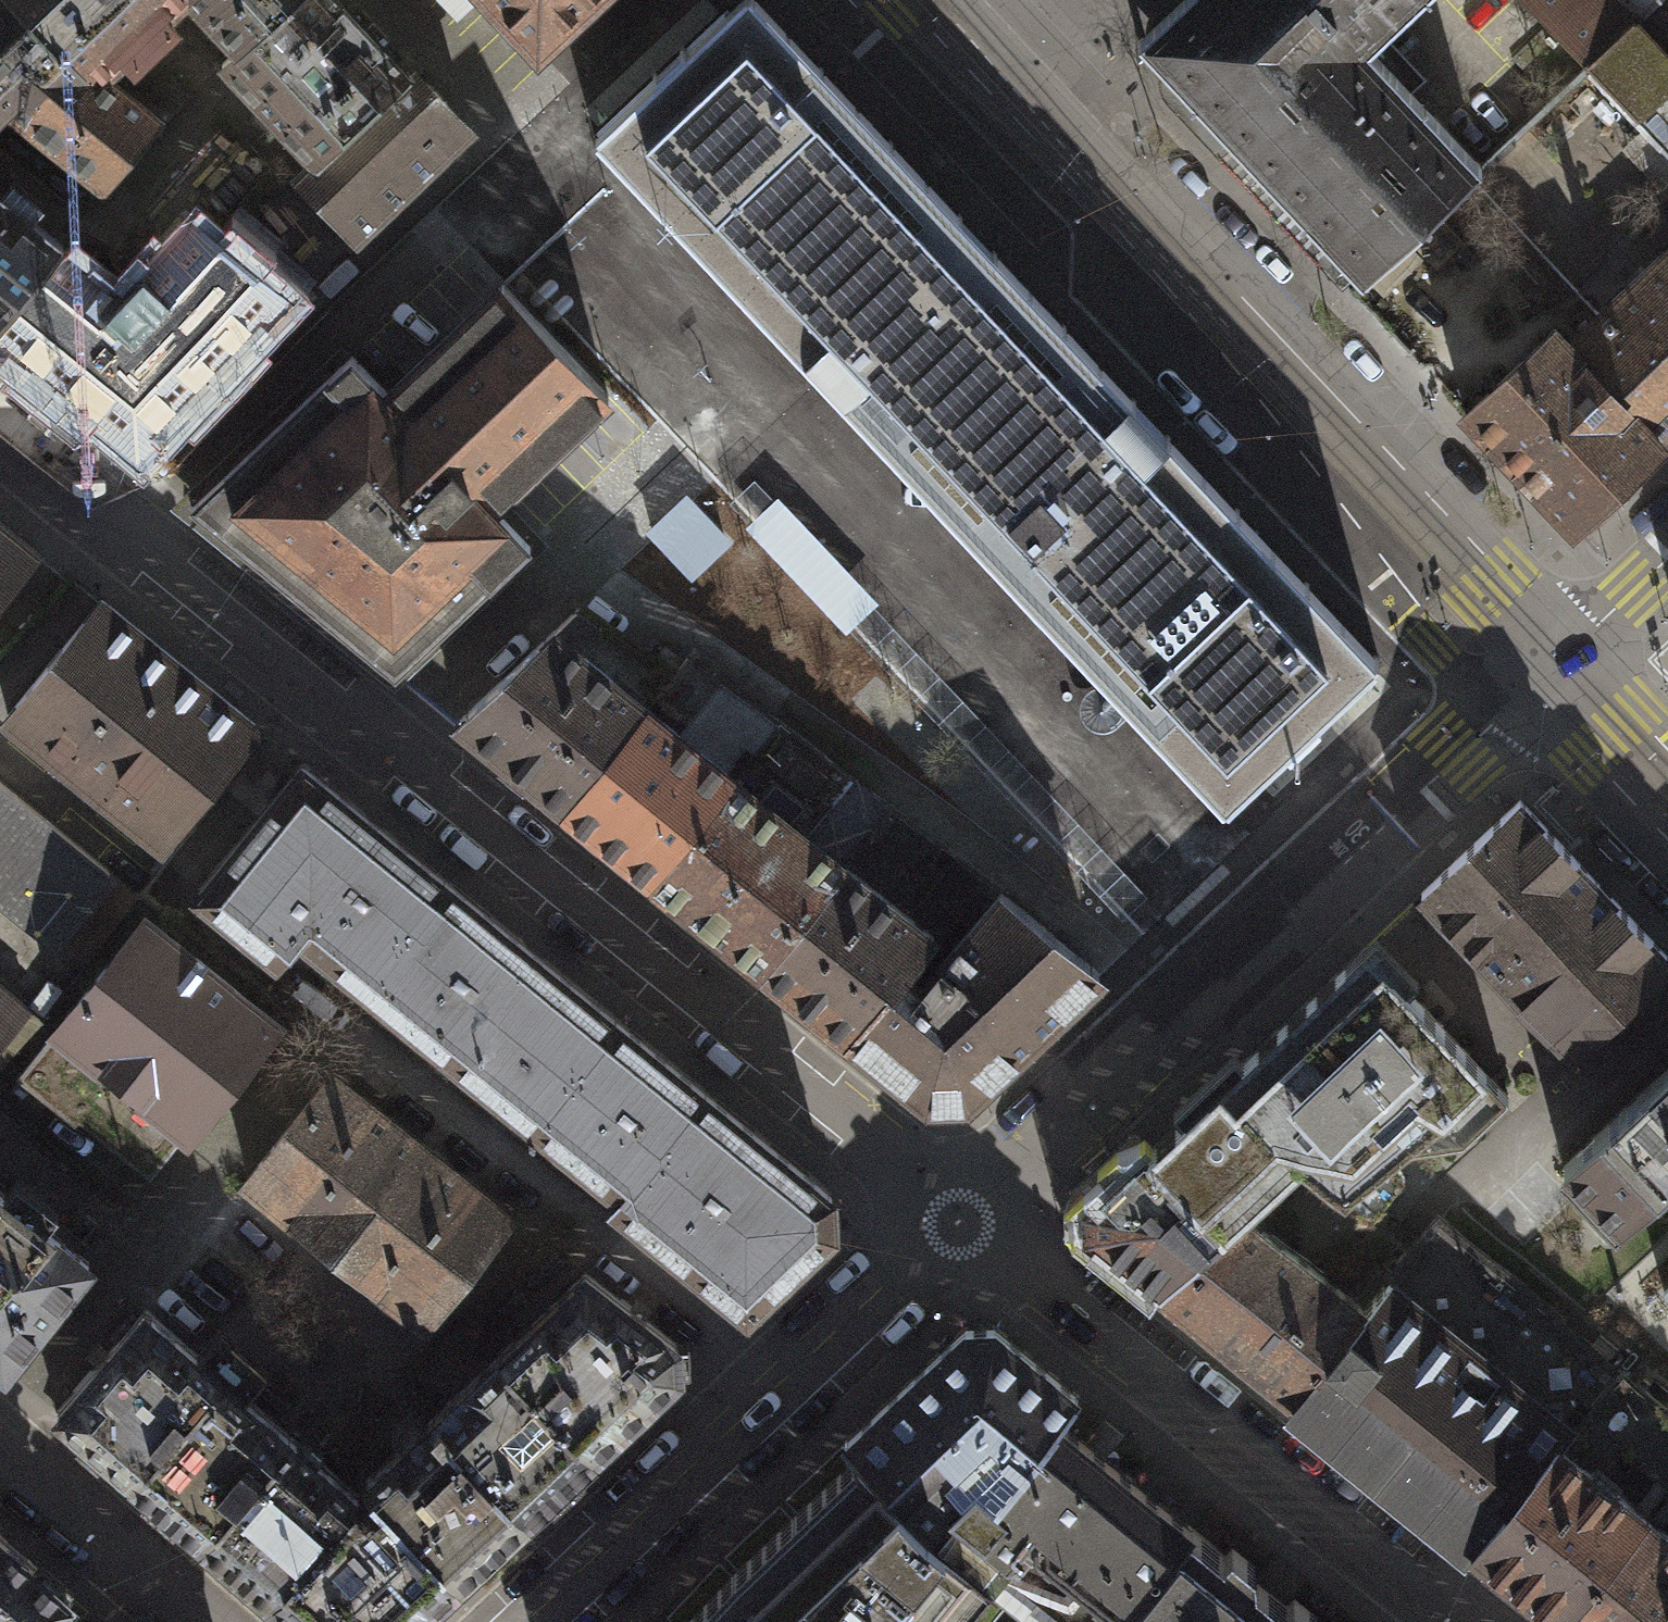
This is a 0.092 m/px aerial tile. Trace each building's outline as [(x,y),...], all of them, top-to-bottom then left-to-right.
[(6,0),(0,0),(0,107),(94,184),(149,117),(96,76),(93,73),(88,77),(55,43),(51,47),(6,0)] [(51,47),(55,43),(88,77),(93,73),(96,76),(116,57),(126,67),(167,27),(158,18),(177,0),(6,0),(51,47)] [(228,49),(280,0),(182,0),(228,49)] [(228,49),(212,63),(304,160),(397,74),(327,0),(280,0),(228,49)] [(455,18),(474,0),(438,0),(455,18)] [(537,46),(585,0),(492,0),(537,46)] [(600,132),(1223,800),(1372,662),(755,0),(743,0),(600,132)] [(1139,39),(1360,276),(1475,168),(1364,49),(1399,16),(1417,0),(1181,0),(1139,39)] [(1632,17),(1616,0),(1524,0),(1582,63),(1632,17)] [(1582,63),(1667,156),(1667,0),(1650,0),(1632,17),(1582,63)] [(397,74),(304,160),(289,175),(347,237),(460,131),(402,69),(397,74)] [(40,259),(51,246),(0,204),(0,308),(40,259)] [(40,259),(0,308),(0,350),(48,388),(38,401),(71,427),(81,415),(128,453),(277,294),(260,280),(266,273),(245,255),(238,263),(188,223),(159,254),(149,247),(128,268),(133,272),(97,307),(40,259)] [(1582,360),(1661,445),(1667,438),(1667,250),(1584,330),(1598,345),(1582,360)] [(606,392),(503,284),(384,389),(494,507),(606,392)] [(1575,525),(1661,445),(1582,360),(1552,328),(1466,408),(1575,525)] [(494,507),(384,389),(347,351),(184,505),(386,670),(526,544),(494,507)] [(687,497),(646,534),(693,583),(733,546),(687,497)] [(877,605),(778,501),(746,531),(846,635),(877,605)] [(0,526),(0,581),(27,548),(0,526)] [(248,721),(100,599),(3,711),(157,837),(248,721)] [(564,808),(667,679),(582,616),(454,731),(564,808)] [(687,655),(667,679),(564,808),(650,877),(774,724),(687,655)] [(757,962),(839,860),(880,809),(774,724),(650,877),(757,962)] [(339,964),(368,984),(403,941),(390,931),(435,875),(297,758),(198,882),(273,951),(315,905),(331,916),(326,919),(325,938),(338,950),(339,964)] [(0,781),(0,892),(82,958),(136,895),(0,781)] [(1422,892),(1572,1052),(1667,962),(1667,959),(1519,801),(1422,892)] [(930,933),(839,860),(757,962),(848,1035),(900,970),(930,933)] [(613,1014),(435,875),(390,931),(403,941),(368,984),(534,1114),(613,1014)] [(921,985),(900,970),(848,1035),(919,1104),(967,1098),(1098,974),(997,891),(921,985)] [(280,1018),(149,916),(12,1090),(127,1172),(144,1153),(156,1163),(190,1120),(195,1125),(280,1018)] [(1222,1229),(1243,1211),(1245,1212),(1301,1160),(1345,1195),(1405,1145),(1464,1137),(1508,1095),(1367,945),(1148,1152),(1222,1229)] [(0,1006),(0,1025),(9,1014),(0,1006)] [(613,1014),(534,1114),(620,1185),(701,1087),(613,1014)] [(1563,1166),(1620,1226),(1667,1181),(1667,1066),(1563,1166)] [(503,1206),(329,1070),(246,1178),(422,1314),(503,1206)] [(826,1195),(701,1087),(620,1185),(613,1202),(746,1305),(831,1222),(826,1195)] [(1222,1229),(1148,1152),(1087,1208),(1088,1234),(1158,1291),(1222,1229)] [(0,1181),(0,1372),(17,1386),(110,1270),(0,1181)] [(1222,1229),(1158,1291),(1294,1400),(1367,1311),(1364,1308),(1245,1212),(1243,1211),(1222,1229)] [(1438,1217),(1364,1308),(1367,1311),(1294,1400),(1471,1545),(1557,1440),(1570,1425),(1571,1426),(1616,1372),(1553,1320),(1556,1314),(1438,1217)] [(578,1270),(499,1349),(590,1451),(676,1368),(674,1342),(578,1270)] [(54,1411),(128,1475),(216,1373),(142,1309),(54,1411)] [(992,1575),(1052,1621),(1114,1621),(1191,1527),(1059,1419),(1080,1394),(994,1324),(965,1325),(846,1437),(858,1450),(937,1532),(992,1575)] [(499,1349),(429,1419),(524,1513),(590,1451),(499,1349)] [(1580,1458),(1587,1450),(1604,1463),(1619,1443),(1667,1482),(1667,1409),(1619,1368),(1616,1372),(1571,1426),(1570,1425),(1557,1440),(1580,1458)] [(128,1475),(198,1535),(286,1434),(216,1373),(128,1475)] [(524,1513),(429,1419),(362,1483),(381,1499),(457,1573),(524,1513)] [(198,1535),(269,1597),(353,1500),(357,1495),(286,1434),(198,1535)] [(846,1437),(654,1619),(652,1621),(682,1621),(736,1564),(858,1450),(846,1437)] [(1561,1618),(1647,1513),(1580,1458),(1557,1440),(1471,1545),(1561,1618)] [(981,1587),(992,1575),(937,1532),(858,1450),(736,1564),(682,1621),(953,1621),(981,1587)] [(269,1597),(299,1621),(408,1621),(457,1573),(381,1499),(367,1508),(353,1500),(269,1597)] [(1647,1513),(1561,1618),(1566,1621),(1667,1621),(1667,1530),(1647,1513)] [(1114,1621),(1318,1621),(1317,1613),(1294,1594),(1285,1604),(1256,1579),(1255,1562),(1231,1544),(1223,1553),(1191,1527),(1114,1621)] [(0,1530),(0,1621),(45,1621),(72,1592),(16,1544),(0,1530)] [(981,1587),(953,1621),(991,1621),(1006,1605),(981,1587)]
